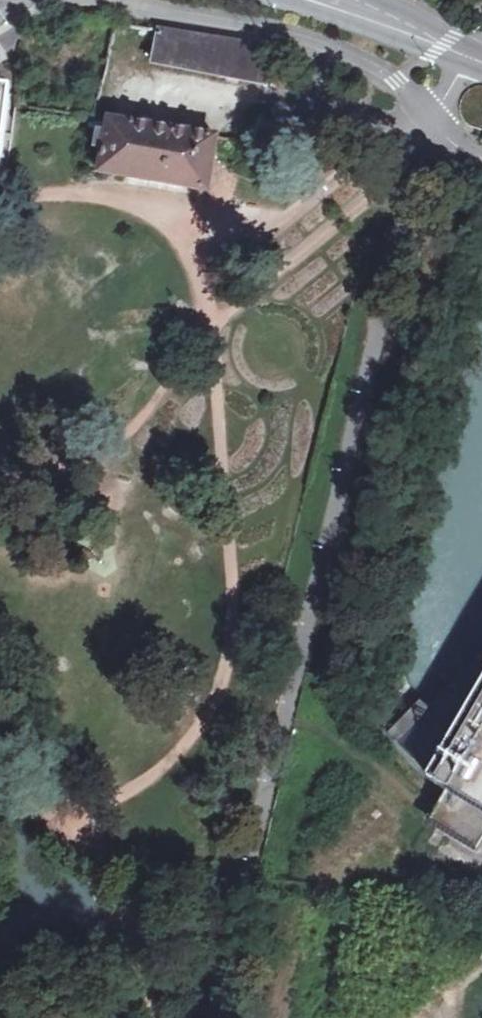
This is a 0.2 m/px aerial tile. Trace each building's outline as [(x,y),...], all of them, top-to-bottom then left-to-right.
[(278,48),(161,29),(155,66),(271,84),(278,48)] [(110,132),(106,153),(103,173),(210,191),(219,138),(111,121),(110,132)] [(96,150),(106,153),(110,132),(99,131),(96,150)] [(428,777),(451,791),(432,822),(478,850),(481,844),(481,687),(428,777)]
